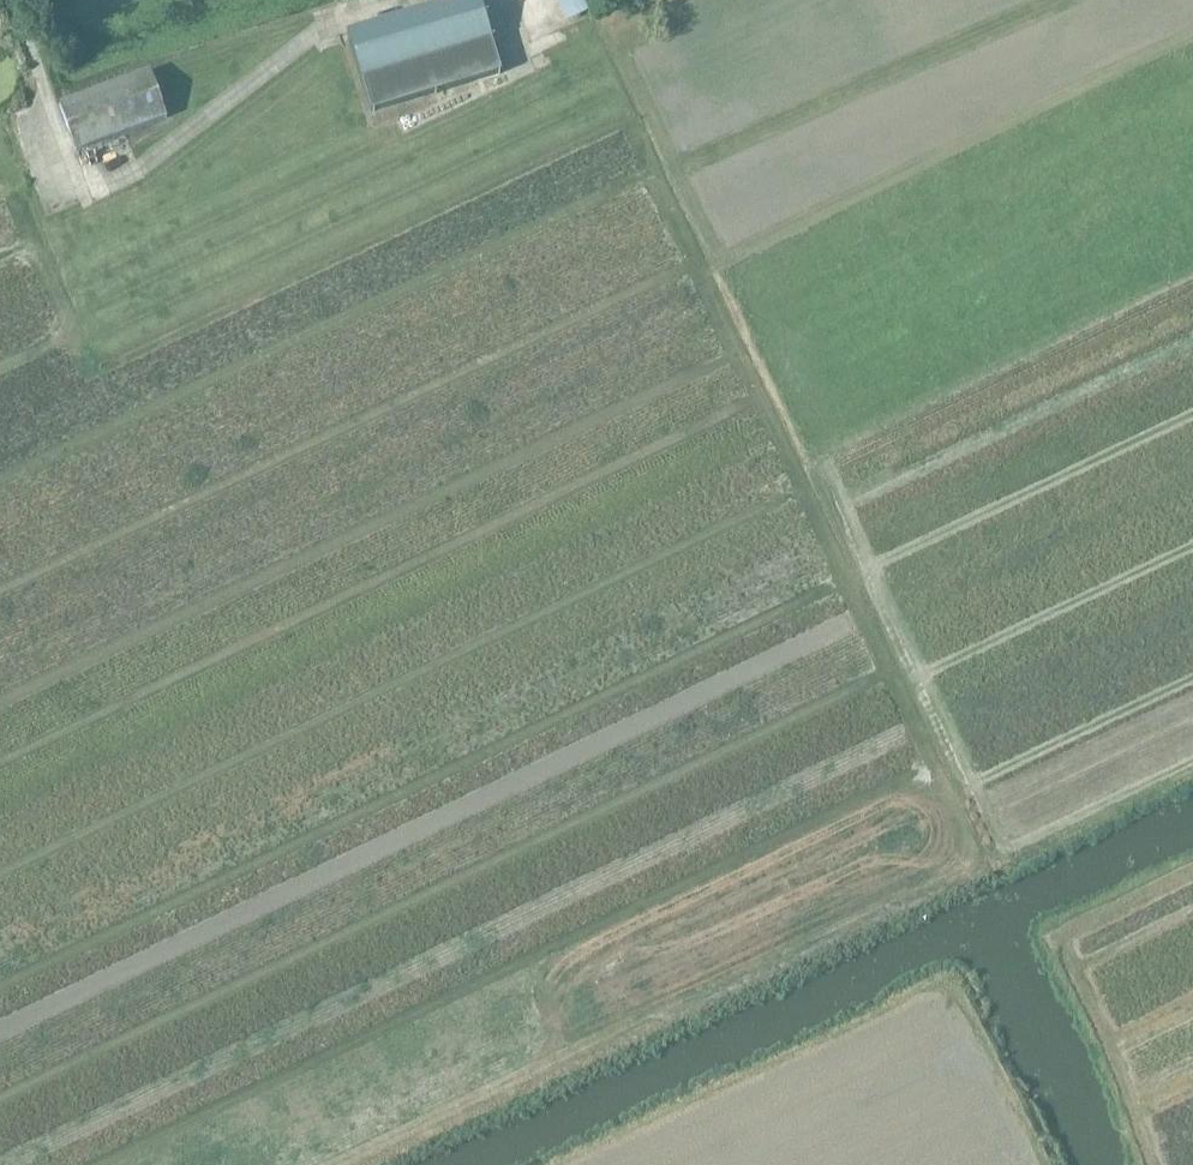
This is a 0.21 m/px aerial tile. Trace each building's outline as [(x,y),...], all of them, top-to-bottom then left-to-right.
[(501,71),(480,0),(456,0),(347,32),(370,110),(497,72),(501,71)] [(567,27),(590,15),(583,0),(553,0),(567,27)] [(149,72),(59,105),(75,151),(166,117),(149,72)]
